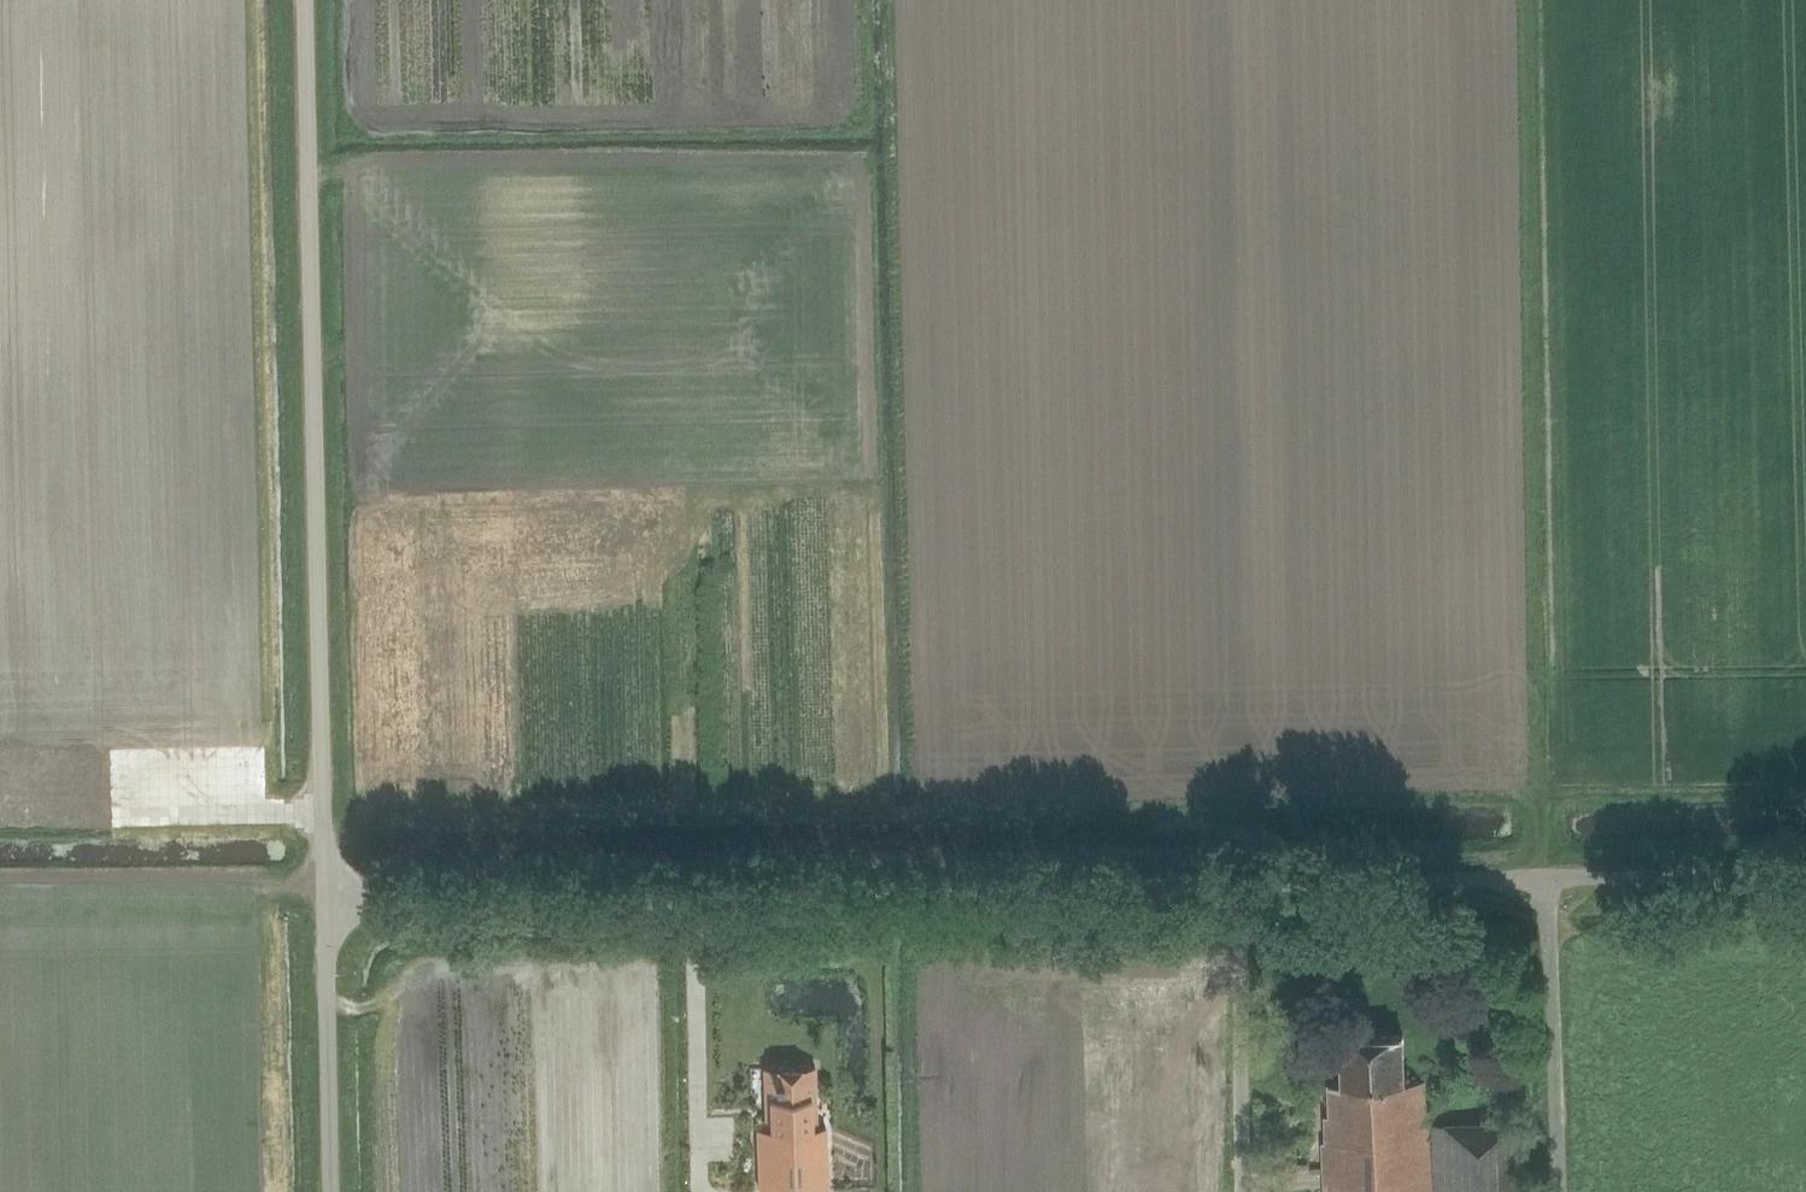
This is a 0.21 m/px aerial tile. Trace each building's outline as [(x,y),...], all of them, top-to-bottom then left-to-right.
[(1428,1115),(1427,1092),(1421,1092),(1421,1073),(1401,1074),(1399,1029),(1339,1032),(1340,1077),(1326,1077),(1327,1108),(1322,1108),(1323,1136),(1318,1136),(1321,1191),(1431,1191),(1428,1115)] [(766,1129),(757,1129),(760,1191),(828,1189),(826,1127),(817,1127),(815,1066),(783,1067),(782,1068),(779,1068),(779,1080),(775,1080),(775,1086),(779,1086),(780,1097),(765,1098),(766,1129)]
